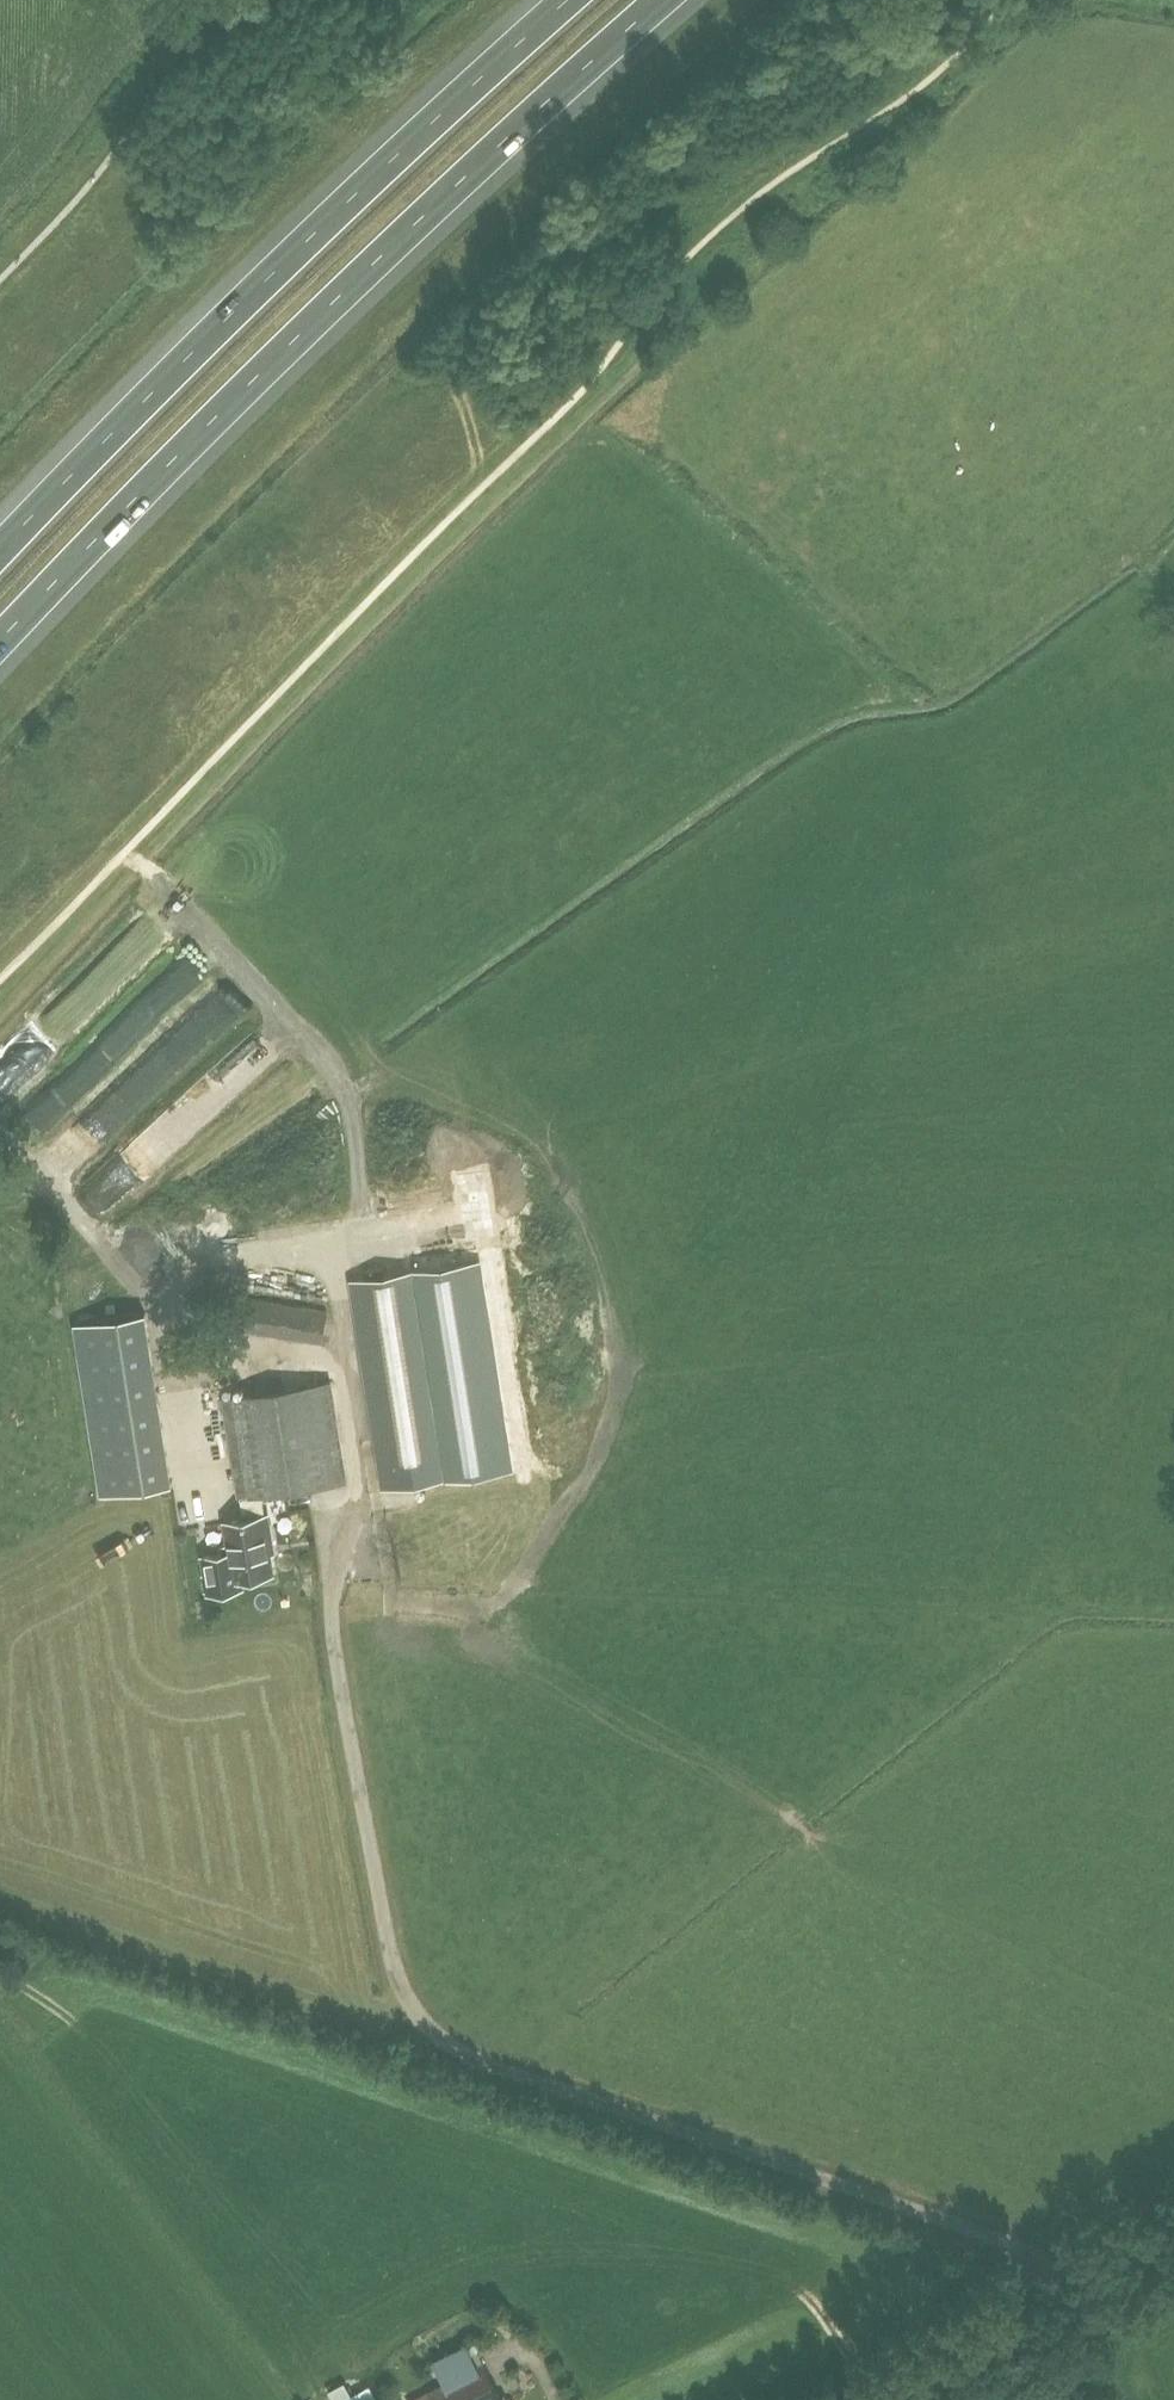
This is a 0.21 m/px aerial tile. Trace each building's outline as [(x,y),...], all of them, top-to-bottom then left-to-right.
[(151,1122),(84,1189),(111,1215),(186,1139),(176,1129),(167,1138),(151,1122)] [(418,1270),(352,1280),(383,1486),(449,1475),(418,1270)] [(272,1335),(321,1344),(327,1309),(277,1301),(272,1335)] [(67,1321),(91,1492),(162,1481),(137,1310),(67,1321)] [(257,1493),(262,1492),(346,1479),(331,1381),(224,1398),(239,1496),(242,1495),(244,1518),(226,1521),(235,1578),(252,1575),(255,1579),(267,1577),(269,1572),(273,1572),(268,1539),(272,1538),(269,1514),(261,1516),(257,1493)] [(504,2395),(501,2397),(484,2363),(431,2391),(436,2399),(506,2399),(504,2395)] [(346,2391),(363,2382),(357,2371),(340,2380),(346,2391)] [(329,2399),(332,2399),(345,2394),(338,2380),(323,2388),(329,2399)] [(345,2391),(347,2399),(372,2399),(368,2385),(345,2391)]
